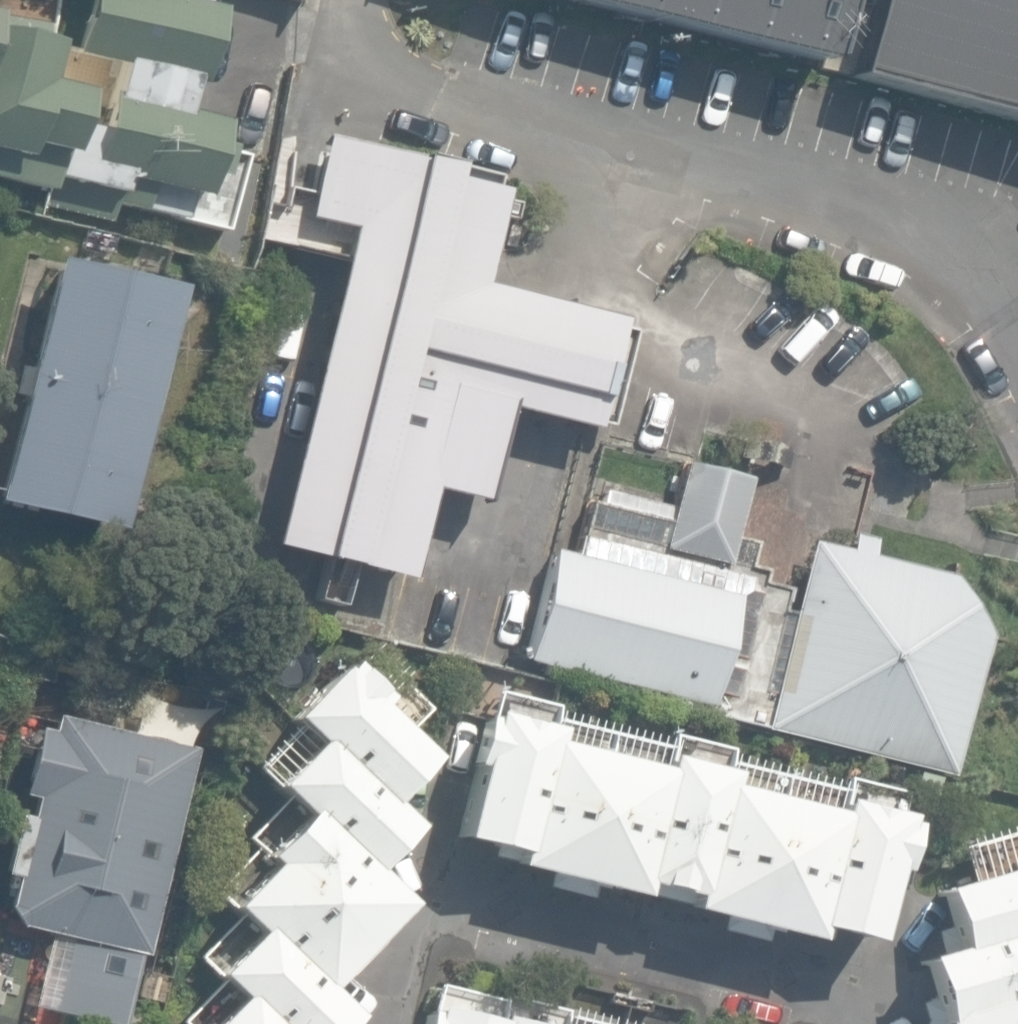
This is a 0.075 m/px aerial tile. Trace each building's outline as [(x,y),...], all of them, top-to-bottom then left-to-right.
[(173,119),(184,78),(190,80),(195,60),(202,62),(210,34),(204,33),(210,10),(172,0),(84,0),(69,54),(117,67),(107,101),(173,119)] [(314,0),(251,0),(311,13),(314,0)] [(817,63),(833,0),(564,0),(817,63)] [(856,80),(1017,122),(1017,0),(874,0),(856,80)] [(51,193),(77,93),(39,83),(48,44),(29,39),(33,26),(0,17),(0,181),(51,193)] [(175,121),(105,103),(108,94),(103,94),(93,130),(69,124),(49,205),(107,222),(112,204),(223,231),(242,155),(211,145),(216,125),(177,113),(175,121)] [(418,162),(323,138),(303,219),(346,230),(267,547),(405,581),(428,489),(479,502),(502,408),(591,430),(592,423),(608,427),(632,333),(616,329),(619,318),(480,283),(503,191),(451,179),(454,165),(419,157),(418,162)] [(106,533),(168,290),(51,260),(0,461),(0,506),(106,533)] [(681,464),(671,507),(663,550),(725,566),(733,538),(747,480),(681,464)] [(590,503),(578,556),(737,595),(709,708),(545,667),(543,676),(765,729),(773,694),(783,695),(802,613),(784,609),(789,589),(763,583),(766,571),(747,567),(753,543),(733,538),(725,566),(663,550),(671,507),(603,491),(599,505),(590,503)] [(806,593),(802,613),(783,695),(773,694),(765,729),(950,774),(984,637),(949,576),(870,557),(873,541),(851,536),(847,552),(810,543),(798,591),(806,593)] [(522,661),(545,667),(709,708),(737,595),(578,556),(549,549),(522,661)] [(287,720),(310,742),(378,808),(382,804),(425,759),(371,707),(378,700),(341,664),(287,720)] [(469,769),(451,839),(508,853),(513,855),(541,742),(547,744),(551,730),(478,712),(464,767),(469,769)] [(120,1023),(123,1023),(139,954),(144,953),(190,750),(54,717),(50,732),(36,728),(20,795),(33,798),(28,819),(16,816),(1,875),(13,878),(5,908),(16,927),(53,936),(36,1004),(120,1023)] [(408,829),(382,804),(378,808),(310,742),(268,785),(298,814),(362,876),(366,872),(408,829)] [(654,771),(547,744),(541,742),(513,855),(508,853),(504,868),(631,900),(634,886),(632,885),(661,772),(654,771)] [(658,757),(654,771),(661,772),(632,885),(634,886),(683,898),(688,899),(716,785),(723,787),(726,773),(658,757)] [(215,801),(216,778),(191,777),(190,800),(215,801)] [(830,814),(723,787),(716,785),(688,899),(683,898),(679,912),(805,943),(809,929),(802,928),(830,814)] [(834,800),(830,814),(802,928),(809,929),(866,944),(884,872),(891,874),(904,824),(897,823),(899,816),(834,800)] [(402,906),(366,872),(362,876),(298,814),(258,856),(265,863),(223,906),(251,933),(255,928),(320,990),(402,906)] [(1001,856),(1004,870),(931,887),(945,950),(1017,930),(1017,853),(1001,856)] [(320,990),(255,928),(251,933),(210,975),(235,999),(261,1023),(342,1023),(348,1017),(320,990)] [(945,950),(914,957),(930,1023),(1017,1001),(1017,930),(945,950)] [(162,1003),(167,976),(141,971),(136,998),(162,1003)] [(235,999),(210,1023),(261,1023),(235,999)] [(930,1023),(1017,1023),(1017,1001),(930,1023)] [(491,1021),(427,1005),(425,1013),(417,1011),(414,1023),(491,1023),(491,1021)]
